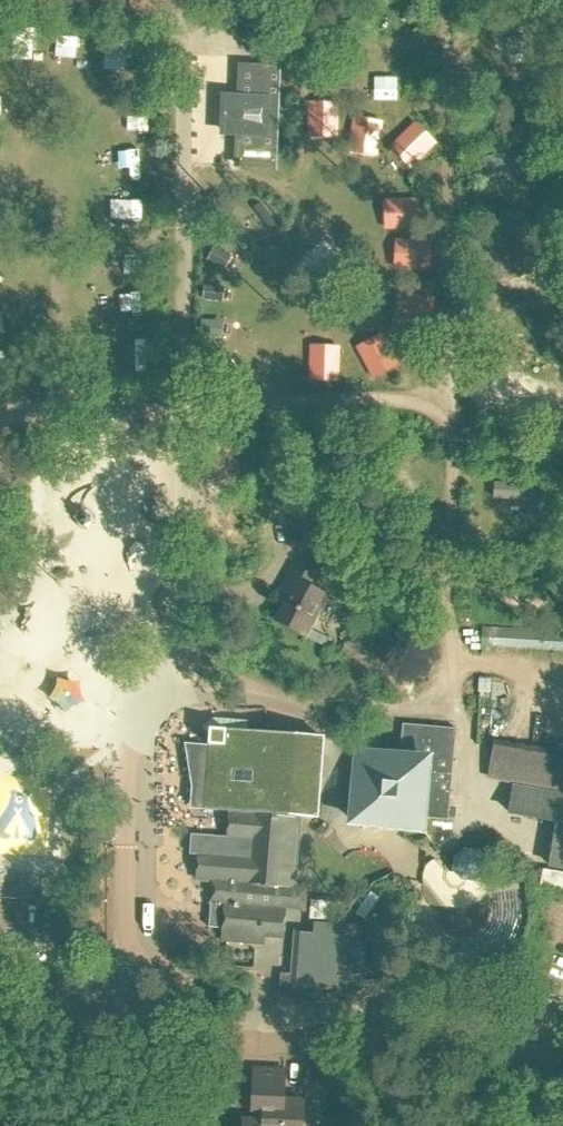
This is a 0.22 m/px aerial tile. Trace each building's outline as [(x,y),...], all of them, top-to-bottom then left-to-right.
[(281,67),(238,65),(236,94),(222,93),(220,136),(235,137),(234,169),(276,170),(281,67)] [(338,128),(339,103),(308,102),(308,127),(338,128)] [(380,145),(383,121),(353,117),(349,141),(380,145)] [(419,161),(436,144),(415,122),(398,139),(419,161)] [(397,230),(420,229),(419,199),(396,199),(397,230)] [(274,221),(260,203),(253,209),(267,227),(274,221)] [(244,228),(230,211),(222,218),(236,235),(244,228)] [(406,271),(430,273),(431,242),(408,240),(406,271)] [(229,255),(214,248),(208,261),(222,268),(229,255)] [(219,303),(220,288),(205,286),(203,301),(219,303)] [(405,325),(429,329),(434,299),(410,295),(405,325)] [(220,322),(201,320),(200,337),(218,339),(220,322)] [(361,359),(372,380),(400,365),(388,344),(361,359)] [(309,357),(309,382),(339,383),(340,358),(309,357)] [(292,522),(313,534),(331,503),(310,490),(292,522)] [(276,599),(278,600),(285,603),(275,621),(307,637),(327,597),(307,587),(312,578),(292,568),(276,599)] [(389,651),(361,629),(343,650),(371,673),(389,651)] [(403,724),(400,752),(355,748),(347,827),(426,834),(428,819),(448,821),(456,729),(403,724)] [(195,809),(203,810),(229,812),(229,815),(227,837),(213,836),(212,857),(200,856),(199,880),(210,881),(209,903),(211,903),(209,928),(224,929),(223,941),(264,944),(264,937),(283,938),(286,909),(302,911),(304,888),(295,887),(300,822),(300,817),(315,818),(322,735),(210,727),(208,743),(188,742),(197,783),(195,809)] [(492,738),(486,776),(562,788),(562,749),(492,738)] [(562,866),(562,793),(514,786),(510,811),(559,818),(552,864),(562,866)] [(453,865),(453,867),(461,876),(470,876),(480,868),(481,864),(481,858),(484,856),(480,850),(475,853),(465,851),(456,856),(453,865)] [(315,922),(314,933),(296,932),(293,975),(292,990),(310,991),(310,992),(365,997),(370,938),(368,938),(369,927),(315,922)] [(254,1068),(253,1112),(256,1112),(256,1121),(244,1120),(243,1125),(303,1125),(304,1100),(284,1099),(285,1069),(254,1068)]
